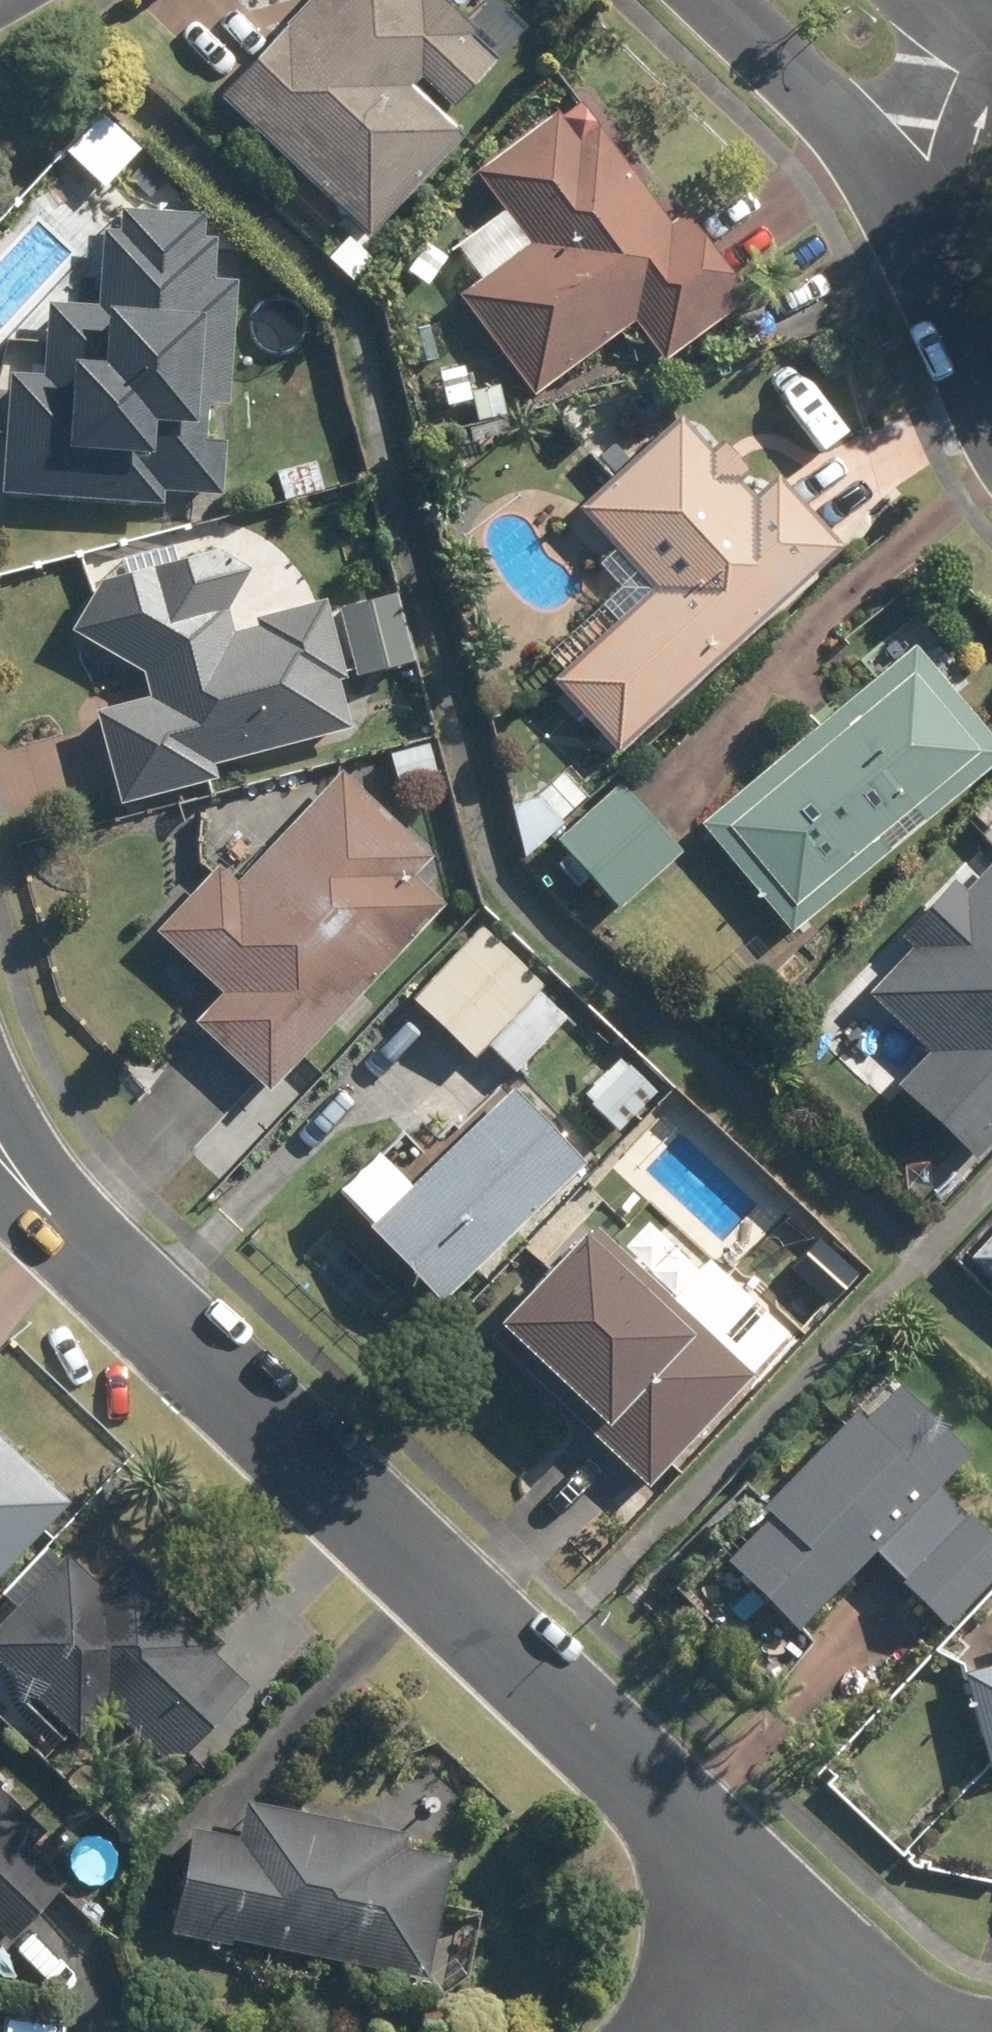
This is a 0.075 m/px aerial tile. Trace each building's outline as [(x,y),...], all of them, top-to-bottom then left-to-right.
[(219,96),(368,234),(460,132),(410,85),(420,75),(454,106),(496,60),(469,36),(476,27),(447,0),(307,0),(219,96)] [(557,110),(476,169),(530,242),(459,293),(532,395),(634,321),(662,360),(749,298),(686,211),(670,223),(584,104),(563,119),(557,110)] [(196,234),(198,211),(117,207),(115,229),(98,229),(95,306),(44,303),(41,371),(5,369),(0,461),(0,494),(161,502),(162,490),(214,493),(219,404),(225,404),(232,280),(208,278),(211,235),(196,234)] [(504,411),(500,387),(470,392),(474,416),(504,411)] [(607,568),(635,601),(552,676),(618,750),(842,547),(774,472),(751,493),(739,481),(750,471),(722,440),(712,448),(681,414),(581,504),(625,552),(607,568)] [(317,471),(280,479),(284,497),(322,489),(317,471)] [(146,696),(96,708),(120,802),(216,777),(213,764),(351,727),(339,677),(346,676),(326,595),(251,615),(254,624),(232,629),(226,608),(251,569),(216,548),(99,578),(70,629),(139,669),(146,696)] [(413,661),(395,592),(337,607),(355,676),(413,661)] [(699,822),(790,931),(991,764),(991,739),(913,644),(699,822)] [(428,745),(388,758),(396,783),(436,772),(428,745)] [(216,863),(155,928),(221,992),(194,1021),(268,1090),(442,904),(413,877),(432,855),(341,770),(236,881),(216,863)] [(558,770),(510,816),(525,855),(585,798),(558,770)] [(620,781),(558,836),(620,907),(683,850),(620,781)] [(928,991),(946,1007),(919,1033),(967,1082),(981,1069),(991,1080),(991,867),(962,837),(898,903),(958,960),(928,991)] [(413,998),(473,1055),(486,1042),(514,1071),(571,1012),(483,925),(413,998)] [(619,1089),(642,1110),(663,1087),(640,1065),(619,1089)] [(513,1087),(367,1225),(440,1300),(584,1162),(513,1087)] [(493,1337),(649,1484),(792,1333),(710,1256),(671,1297),(596,1227),(586,1237),(582,1233),(497,1322),(502,1327),(493,1337)] [(967,1256),(991,1280),(991,1230),(967,1256)] [(829,1273),(850,1293),(872,1271),(851,1251),(829,1273)] [(798,1626),(874,1550),(904,1579),(900,1584),(943,1627),(991,1579),(991,1538),(939,1484),(968,1454),(899,1384),(865,1419),(854,1410),(717,1543),(798,1626)] [(65,1501),(0,1439),(0,1570),(65,1501)] [(212,1656),(223,1644),(126,1555),(97,1586),(65,1556),(0,1625),(0,1661),(79,1735),(107,1704),(173,1765),(246,1687),(212,1656)] [(963,1672),(989,1769),(991,1768),(991,1664),(963,1672)] [(10,1938),(63,1881),(29,1849),(46,1830),(0,1787),(0,1929),(10,1938)] [(188,1833),(167,1939),(230,1951),(233,1942),(421,1979),(444,1858),(399,1850),(401,1835),(241,1804),(236,1837),(235,1841),(188,1833)]
